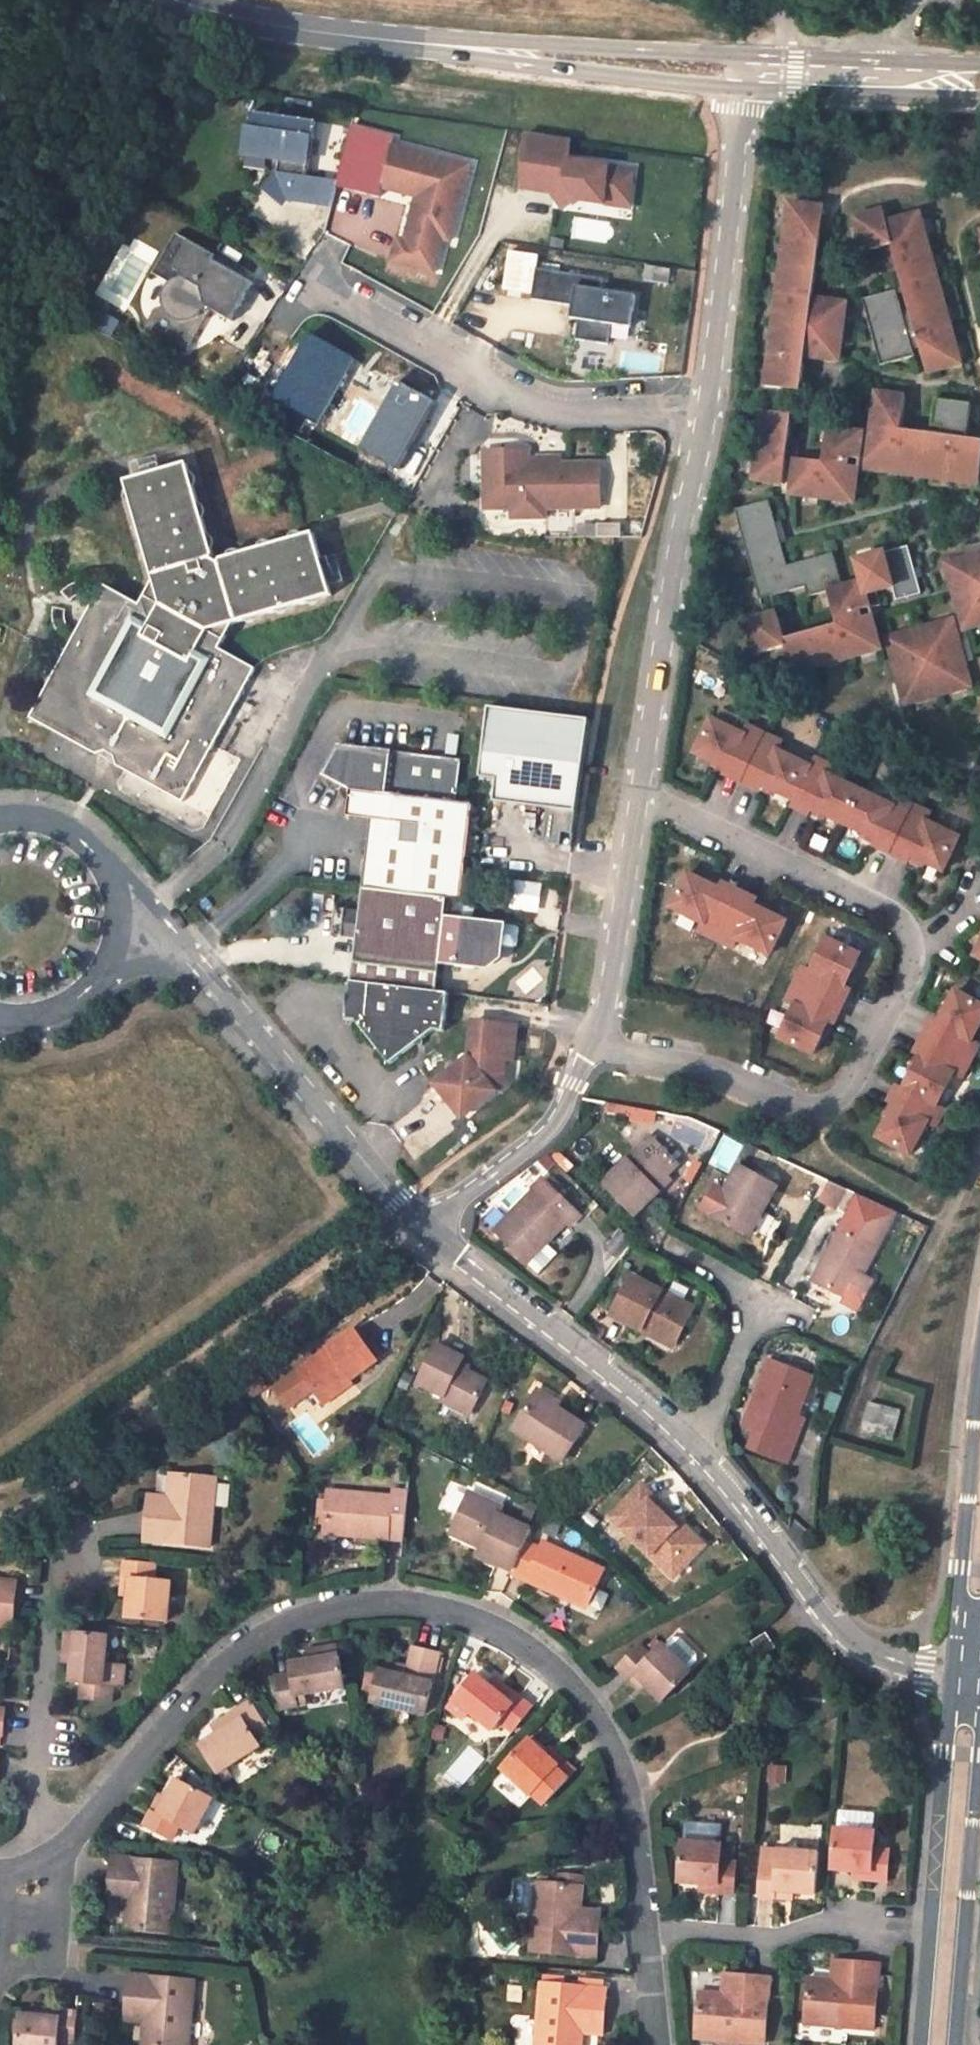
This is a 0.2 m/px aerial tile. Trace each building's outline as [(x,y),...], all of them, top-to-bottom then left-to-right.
[(315,122),(250,112),(244,152),(266,156),(267,151),(279,153),(276,172),(275,172),(260,189),(278,205),(285,197),(317,201),(321,179),(303,176),(310,138),(312,139),(315,122)] [(393,138),(349,127),(335,181),(334,186),(375,197),(378,187),(412,196),(401,240),(395,239),(390,262),(432,273),(441,239),(448,241),(466,173),(389,153),(391,145),(393,138)] [(573,140),(530,134),(521,189),(551,193),(565,182),(577,201),(614,206),(620,174),(620,169),(570,161),(573,140)] [(468,165),(391,145),(389,153),(466,173),(468,165)] [(633,176),(620,174),(614,206),(628,209),(633,176)] [(335,181),(321,179),(317,201),(316,205),(328,207),(334,186),(335,181)] [(565,182),(551,193),(561,208),(577,201),(565,182)] [(822,238),(826,235),(829,208),(793,203),(773,353),(781,354),(781,355),(789,356),(789,355),(800,356),(801,353),(803,351),(806,349),(810,354),(809,357),(839,361),(847,304),(821,301),(821,304),(815,308),(812,303),(812,296),(818,292),(823,251),(819,246),(820,239),(822,238)] [(281,205),(279,224),(328,228),(330,209),(281,205)] [(888,211),(860,219),(869,253),(897,246),(897,250),(904,253),(905,260),(902,265),(921,333),(927,337),(928,343),(925,349),(932,374),(966,365),(924,214),(891,223),(888,211)] [(154,309),(143,327),(185,350),(209,309),(230,321),(251,283),(212,261),(215,256),(174,233),(156,265),(175,276),(161,297),(165,304),(154,309)] [(175,276),(156,265),(151,273),(169,283),(175,276)] [(601,280),(535,269),(530,300),(579,307),(574,340),(606,345),(609,325),(629,328),(634,296),(600,291),(601,280)] [(901,291),(867,300),(885,367),(919,357),(901,291)] [(817,299),(818,292),(812,296),(812,303),(815,308),(821,304),(821,301),(817,299)] [(363,357),(321,333),(285,398),(327,426),(363,357)] [(801,353),(800,356),(809,357),(810,354),(806,349),(803,351),(801,353)] [(790,363),(772,360),(767,396),(794,399),(799,364),(790,363)] [(872,382),(858,380),(856,392),(871,394),(872,382)] [(444,403),(402,383),(367,446),(407,465),(444,403)] [(883,391),(873,460),(979,475),(979,439),(972,438),(959,436),(913,430),(908,434),(903,434),(901,435),(899,429),(901,428),(904,425),(908,426),(912,395),(883,391)] [(977,404),(942,399),(938,426),(960,429),(973,431),(977,404)] [(798,413),(769,409),(759,477),(789,481),(793,452),(789,451),(786,446),(791,442),(794,443),(798,413)] [(869,431),(834,426),(830,453),(856,457),(865,458),(869,431)] [(793,452),(794,443),(791,442),(786,446),(789,451),(793,452)] [(526,451),(483,452),(483,487),(488,487),(489,509),(510,509),(510,518),(543,518),(543,508),(579,508),(579,503),(598,503),(597,464),(558,464),(558,458),(541,458),(541,464),(526,465),(526,458),(526,451)] [(859,501),(864,466),(855,464),(844,463),(844,461),(836,460),(836,461),(831,466),(826,465),(822,460),(801,456),(797,483),(796,492),(859,501)] [(178,804),(251,672),(216,651),(226,626),(327,598),(307,535),(217,564),(217,565),(209,567),(207,559),(213,556),(186,466),(121,486),(150,584),(137,609),(99,589),(91,605),(72,639),(28,722),(91,756),(102,755),(110,759),(111,767),(178,804)] [(775,498),(741,507),(765,597),(810,585),(813,595),(833,590),(840,616),(874,607),(886,604),(882,591),(897,587),(901,600),(926,593),(914,545),(861,560),(867,581),(847,586),(838,552),(793,564),(785,534),(783,528),(775,498)] [(949,562),(967,628),(979,625),(979,553),(949,562)] [(63,614),(66,605),(81,597),(80,585),(70,588),(59,596),(52,609),(50,620),(54,633),(63,625),(62,625),(63,614)] [(781,611),(752,619),(761,653),(789,646),(796,673),(885,649),(875,615),(860,619),(860,617),(848,620),(849,622),(851,629),(848,634),(842,636),(836,632),(835,626),(788,638),(781,611)] [(956,616),(889,634),(908,702),(974,684),(966,654),(965,648),(956,616)] [(849,622),(835,626),(836,632),(842,636),(848,634),(851,629),(849,622)] [(575,846),(589,714),(491,704),(484,773),(502,775),(499,798),(549,803),(545,842),(575,846)] [(747,736),(714,720),(698,754),(731,770),(729,772),(746,780),(768,735),(751,727),(747,736)] [(784,743),(768,735),(746,780),(763,788),(764,785),(797,801),(813,767),(780,752),(784,743)] [(320,777),(347,790),(454,803),(459,760),(336,746),(320,777)] [(833,766),(817,759),(813,767),(797,801),(796,804),(812,812),(813,809),(846,825),(862,791),(829,775),(833,766)] [(454,803),(347,790),(345,817),(367,818),(360,888),(459,899),(462,875),(470,805),(454,803)] [(895,807),(862,791),(846,825),(879,840),(877,843),(894,851),(916,806),(899,798),(895,807)] [(932,814),(916,806),(894,851),(911,859),(912,856),(945,872),(961,838),(929,822),(932,814)] [(713,886),(691,874),(674,908),(707,924),(702,933),(719,940),(740,895),(725,888),(723,891),(713,886)] [(531,884),(515,882),(512,906),(528,908),(531,884)] [(459,899),(360,888),(357,914),(341,913),(338,935),(354,938),(348,982),(434,992),(437,964),(452,965),(473,967),(474,961),(484,961),(494,955),(495,945),(501,946),(512,946),(515,944),(517,929),(515,926),(460,920),(463,900),(459,899)] [(758,904),(740,895),(719,940),(736,949),(740,940),(773,957),(790,923),(762,910),(757,907),(758,904)] [(190,908),(185,902),(179,907),(184,912),(190,908)] [(864,956),(830,940),(814,973),(805,968),(797,986),(842,1008),(851,990),(848,989),(851,982),(864,956)] [(434,992),(348,982),(343,1020),(354,1020),(388,1062),(413,1045),(420,1046),(422,1037),(433,1030),(443,1031),(447,993),(434,992)] [(842,1008),(797,986),(789,1002),(798,1006),(782,1039),(816,1055),(829,1030),(832,1023),(835,1024),(842,1008)] [(958,993),(941,1025),(938,1024),(929,1041),(974,1064),(979,1052),(979,1047),(974,1044),(979,1033),(979,1005),(958,993)] [(512,1060),(516,1027),(473,1022),(469,1057),(436,1085),(448,1100),(456,1094),(470,1112),(495,1091),(492,1087),(504,1078),(506,1059),(512,1060)] [(923,1059),(906,1090),(939,1108),(957,1076),(965,1081),(974,1064),(929,1041),(921,1057),(923,1059)] [(906,1090),(904,1089),(895,1105),(898,1106),(880,1138),(914,1156),(931,1124),(939,1129),(948,1113),(939,1108),(906,1090)] [(678,1167),(652,1137),(602,1183),(634,1218),(661,1193),(655,1187),(678,1167)] [(758,1168),(746,1161),(743,1167),(754,1174),(758,1168)] [(743,1167),(740,1166),(726,1192),(717,1187),(705,1211),(752,1237),(779,1187),(754,1174),(743,1167)] [(583,1215),(562,1194),(545,1177),(534,1188),(536,1190),(496,1231),(528,1262),(540,1272),(558,1253),(548,1243),(569,1222),(573,1226),(583,1215)] [(831,1182),(820,1201),(837,1209),(848,1190),(831,1182)] [(887,1234),(850,1215),(814,1281),(846,1298),(859,1275),(865,1277),(887,1234)] [(859,1275),(846,1298),(851,1300),(864,1307),(877,1282),(865,1277),(859,1275)] [(695,1308),(633,1277),(613,1316),(643,1332),(646,1326),(677,1342),(695,1308)] [(643,1332),(674,1347),(677,1342),(646,1326),(643,1332)] [(378,1360),(356,1329),(299,1369),(321,1400),(378,1360)] [(463,1358),(436,1345),(419,1382),(444,1395),(442,1399),(470,1413),(486,1381),(459,1366),(463,1358)] [(770,1360),(744,1428),(755,1433),(750,1447),(788,1461),(800,1430),(792,1427),(813,1378),(770,1360)] [(585,1427),(535,1395),(512,1429),(563,1463),(585,1427)] [(899,1412),(870,1402),(862,1432),(890,1440),(899,1412)] [(645,1497),(649,1493),(627,1473),(623,1477),(645,1497)] [(216,1478),(172,1474),(169,1496),(168,1507),(148,1506),(144,1542),(210,1549),(216,1478)] [(673,1515),(649,1493),(645,1497),(623,1477),(596,1506),(642,1548),(673,1515)] [(392,1497),(329,1492),(326,1528),(358,1530),(357,1536),(402,1540),(407,1490),(392,1489),(392,1497)] [(149,1494),(148,1506),(168,1507),(169,1496),(149,1494)] [(451,1535),(484,1551),(481,1559),(513,1575),(527,1543),(532,1530),(504,1516),(506,1512),(471,1494),(451,1535)] [(326,1528),(326,1533),(357,1536),(358,1530),(326,1528)] [(590,1608),(605,1570),(545,1542),(541,1549),(527,1543),(513,1575),(590,1608)] [(125,1577),(131,1577),(129,1596),(127,1617),(169,1621),(172,1581),(155,1581),(156,1564),(125,1562),(125,1577)] [(125,1577),(123,1596),(129,1596),(131,1577),(125,1577)] [(0,1580),(0,1616),(14,1618),(17,1581),(0,1580)] [(13,1628),(14,1618),(0,1616),(0,1627),(13,1628)] [(77,1632),(66,1631),(64,1662),(74,1663),(77,1632)] [(130,1631),(129,1638),(150,1640),(150,1633),(130,1631)] [(109,1635),(77,1632),(74,1663),(72,1682),(83,1682),(81,1698),(113,1701),(115,1685),(125,1686),(126,1665),(107,1663),(109,1635)] [(776,1648),(767,1633),(753,1642),(762,1656),(776,1648)] [(674,1639),(666,1647),(689,1670),(697,1662),(698,1654),(681,1638),(674,1639)] [(159,1641),(150,1640),(148,1661),(158,1662),(159,1641)] [(336,1645),(307,1650),(309,1658),(290,1662),(293,1675),(276,1678),(281,1710),(298,1705),(297,1698),(344,1687),(336,1645)] [(666,1647),(663,1645),(652,1656),(641,1645),(619,1668),(630,1679),(636,1672),(648,1684),(665,1701),(692,1672),(689,1670),(666,1647)] [(440,1655),(414,1648),(409,1668),(406,1676),(381,1670),(374,1703),(383,1705),(417,1713),(424,1715),(440,1655)] [(409,1668),(384,1661),(381,1670),(406,1676),(409,1668)] [(630,1679),(643,1690),(648,1684),(636,1672),(630,1679)] [(489,1686),(476,1675),(456,1699),(464,1706),(494,1732),(501,1723),(512,1732),(532,1709),(520,1699),(514,1707),(489,1686)] [(520,1699),(496,1678),(489,1686),(514,1707),(520,1699)] [(456,1699),(448,1709),(456,1716),(464,1706),(456,1699)] [(268,1729),(251,1702),(238,1710),(244,1719),(218,1735),(201,1746),(219,1773),(226,1769),(261,1746),(255,1736),(268,1729)] [(238,1710),(213,1726),(218,1735),(244,1719),(238,1710)] [(575,1771),(551,1749),(547,1754),(529,1740),(503,1769),(531,1795),(533,1793),(544,1803),(553,1794),(575,1771)] [(219,1773),(224,1781),(231,1777),(226,1769),(219,1773)] [(213,1799),(177,1781),(168,1799),(159,1816),(178,1827),(194,1835),(213,1799)] [(168,1799),(160,1795),(152,1811),(159,1816),(168,1799)] [(875,1827),(876,1813),(839,1809),(837,1823),(875,1827)] [(159,1816),(152,1811),(144,1825),(172,1840),(178,1827),(159,1816)] [(889,1851),(874,1848),(876,1833),(835,1829),(832,1868),(852,1870),(872,1872),(871,1881),(887,1882),(889,1851)] [(721,1846),(683,1843),(680,1883),(699,1884),(719,1886),(721,1846)] [(818,1853),(779,1850),(778,1857),(777,1867),(775,1890),(793,1892),(814,1894),(818,1853)] [(778,1857),(767,1855),(766,1866),(777,1867),(778,1857)] [(179,1863),(113,1857),(109,1892),(129,1893),(128,1906),(126,1929),(172,1932),(178,1870),(179,1863)] [(719,1886),(718,1893),(733,1895),(735,1864),(721,1862),(719,1886)] [(758,1897),(774,1898),(775,1890),(777,1867),(766,1866),(762,1865),(758,1897)] [(852,1870),(852,1879),(871,1881),(872,1872),(852,1870)] [(584,1887),(585,1876),(558,1873),(556,1885),(584,1887)] [(601,1923),(580,1920),(581,1910),(584,1887),(556,1885),(537,1883),(530,1951),(597,1959),(601,1923)] [(699,1884),(699,1892),(718,1893),(719,1886),(699,1884)] [(774,1898),(793,1900),(793,1892),(775,1890),(774,1898)] [(109,1892),(108,1903),(128,1906),(129,1893),(109,1892)] [(601,1923),(601,1912),(581,1910),(580,1920),(601,1923)] [(843,1960),(833,1959),(830,1980),(841,1981),(843,1960)] [(843,1960),(841,1981),(830,1980),(809,1978),(804,2024),(873,2031),(880,1964),(843,1960)] [(129,1975),(125,2011),(145,2012),(144,2024),(141,2044),(188,2044),(195,1981),(129,1975)] [(733,1976),(723,1975),(721,1993),(731,1994),(733,1976)] [(733,1976),(731,1994),(721,1993),(700,1991),(694,2038),(765,2044),(771,1979),(733,1976)] [(541,1982),(536,2044),(582,2044),(582,2035),(584,2023),(602,2025),(604,1989),(541,1982)] [(62,2011),(43,2009),(41,2019),(61,2021),(62,2011)] [(77,2013),(62,2011),(61,2021),(59,2043),(67,2043),(73,2044),(77,2013)] [(125,2011),(124,2022),(144,2024),(145,2012),(125,2011)] [(22,2016),(19,2044),(58,2044),(59,2043),(61,2021),(41,2019),(22,2016)] [(582,2035),(601,2037),(602,2025),(584,2023),(582,2035)]
